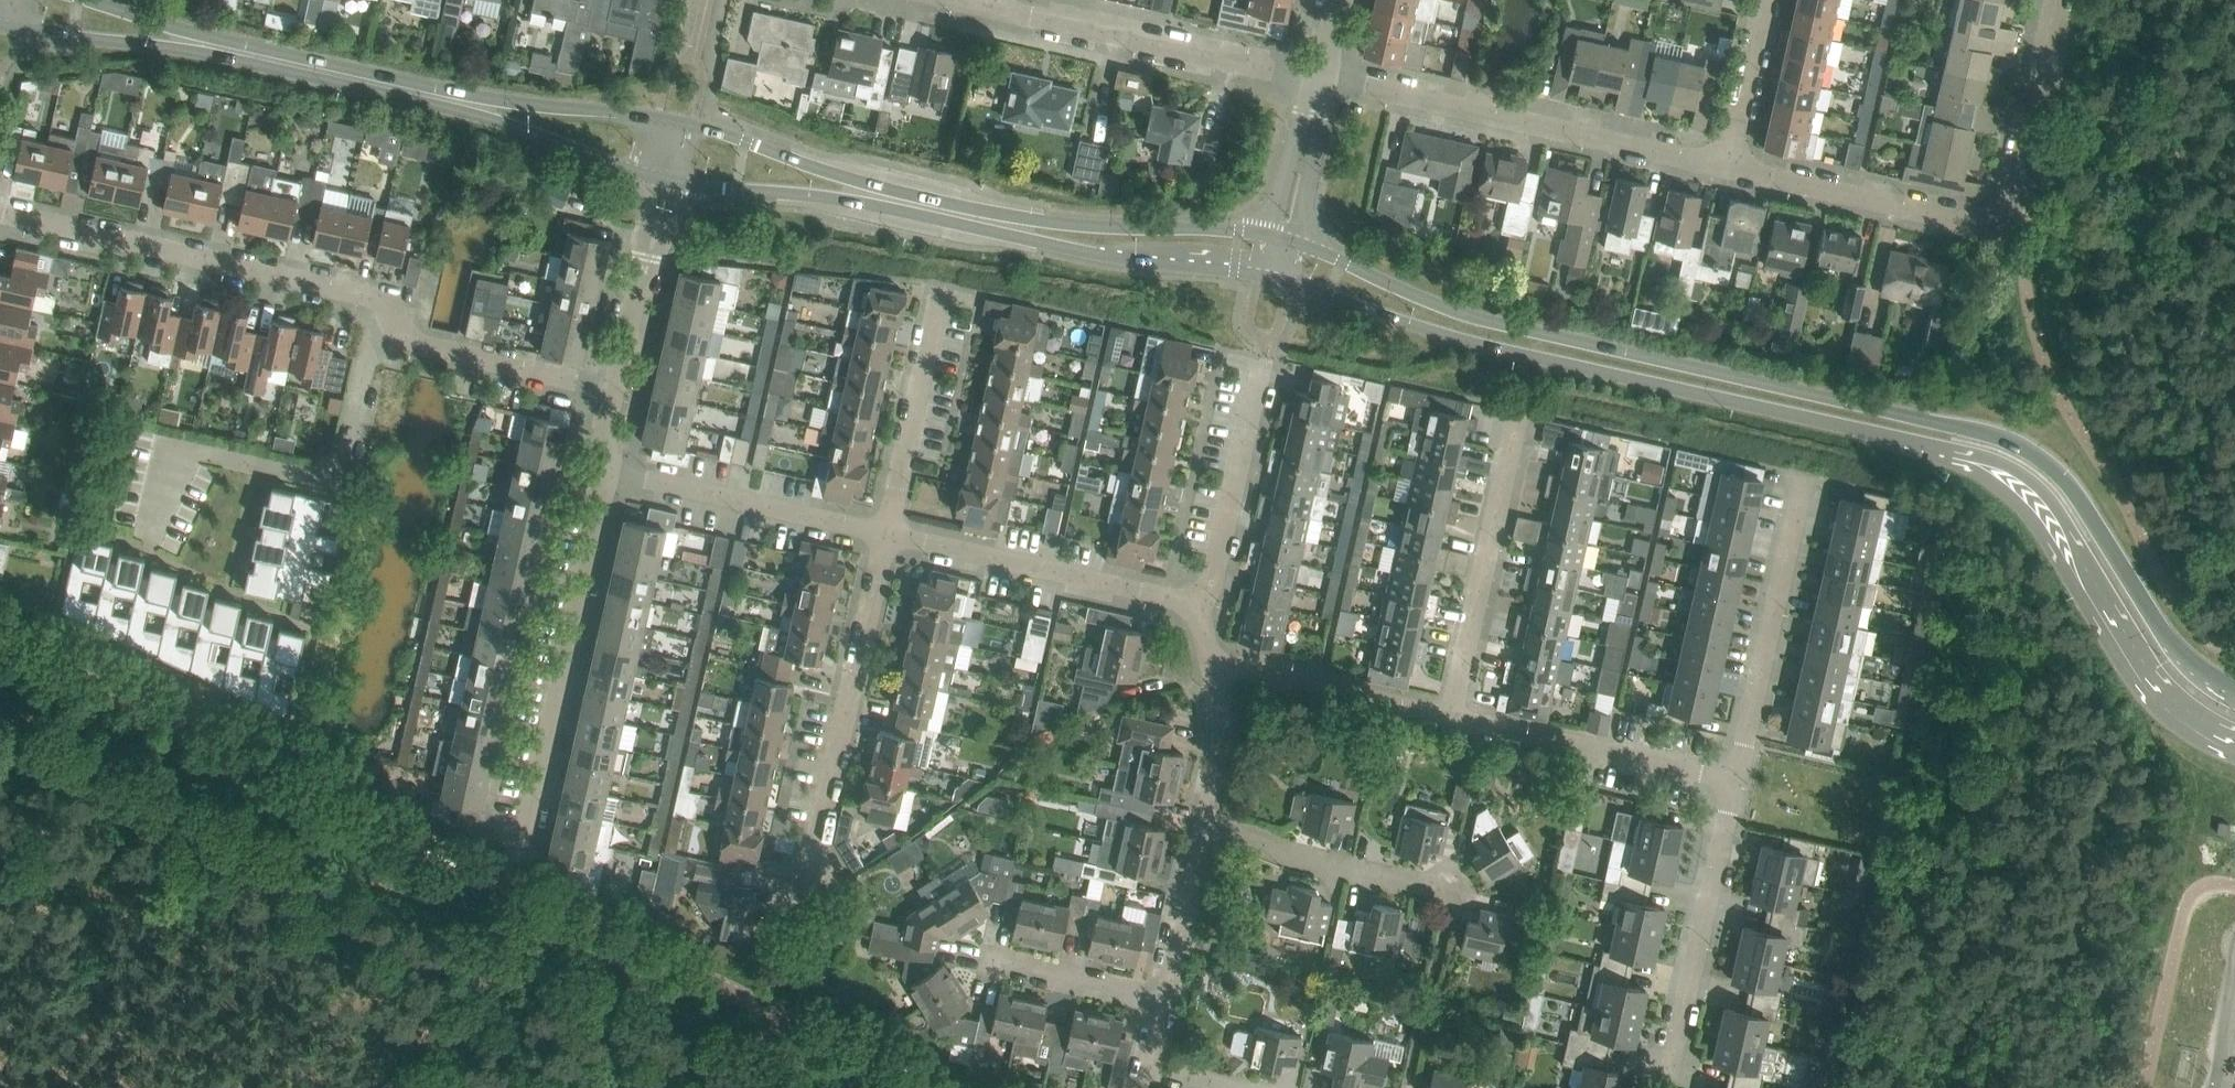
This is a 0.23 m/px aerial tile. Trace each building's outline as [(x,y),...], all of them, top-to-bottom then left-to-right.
[(324,0),(309,0),(304,20),(319,23),(324,0)] [(412,0),(410,10),(437,16),(441,0),(412,0)] [(441,22),(458,26),(463,2),(474,4),(472,11),(497,17),(501,0),(446,0),(445,2),(441,22)] [(531,11),(568,19),(558,62),(547,60),(542,82),(561,86),(561,84),(574,87),(577,74),(587,29),(593,0),(534,0),(531,11)] [(650,66),(651,66),(666,0),(593,0),(587,29),(606,33),(608,19),(639,26),(629,70),(650,66)] [(1173,0),(1154,0),(1152,9),(1169,13),(1173,0)] [(1290,0),(1249,0),(1247,8),(1233,5),(1234,0),(1221,0),(1216,23),(1258,33),(1262,14),(1286,19),(1290,0)] [(1415,16),(1429,19),(1433,20),(1438,0),(1376,0),(1374,8),(1415,16)] [(1795,7),(1834,16),(1838,0),(1797,0),(1795,7)] [(1953,29),(1994,38),(2001,9),(2013,12),(2015,3),(2003,0),(1960,0),(1953,29)] [(1468,4),(1462,27),(1477,31),(1482,7),(1468,4)] [(1795,7),(1790,30),(1829,39),(1834,16),(1795,7)] [(1374,8),(1369,31),(1408,40),(1423,43),(1429,19),(1415,16),(1374,8)] [(1885,11),(1882,26),(1890,28),(1894,13),(1885,11)] [(760,49),(756,64),(787,71),(785,80),(804,85),(808,67),(805,66),(808,51),(812,52),(815,37),(811,36),(814,24),(768,13),(767,16),(753,13),(747,38),(754,48),(760,49)] [(1566,25),(1555,76),(1570,79),(1580,81),(1584,82),(1581,94),(1591,96),(1603,43),(1605,34),(1566,25)] [(1878,42),(1887,44),(1890,28),(1882,26),(1878,42)] [(1477,31),(1462,27),(1457,51),(1471,54),(1477,31)] [(866,104),(880,108),(893,48),(881,46),(882,38),(839,28),(829,75),(858,82),(855,94),(867,97),(866,104)] [(1953,29),(1944,67),(1998,79),(2000,70),(1988,67),(1994,38),(1953,29)] [(1824,62),(1829,39),(1790,30),(1785,53),(1824,62)] [(1369,31),(1367,37),(1363,55),(1401,63),(1401,66),(1421,70),(1427,43),(1423,43),(1408,40),(1369,31)] [(1641,52),(1631,93),(1644,95),(1657,98),(1660,99),(1658,111),(1667,113),(1679,60),(1683,44),(1658,39),(1657,44),(1654,55),(1641,52)] [(1603,43),(1591,96),(1600,98),(1603,86),(1606,87),(1617,89),(1631,93),(1641,52),(1627,48),(1603,43)] [(908,102),(910,91),(945,99),(955,53),(920,46),(914,72),(895,68),(888,98),(908,102)] [(1464,80),(1471,54),(1457,51),(1450,77),(1464,80)] [(1785,53),(1779,76),(1819,85),(1824,62),(1785,53)] [(722,83),(751,94),(757,69),(744,66),(744,64),(742,61),(742,59),(728,56),(722,83)] [(1679,60),(1667,113),(1676,115),(1679,103),(1708,110),(1719,60),(1705,56),(1703,65),(1679,60)] [(1880,75),(1883,59),(1875,57),(1871,73),(1880,75)] [(506,58),(503,71),(514,74),(517,60),(506,58)] [(1944,67),(1936,105),(1977,115),(1984,86),(1996,89),(1998,79),(1944,67)] [(1150,76),(1118,68),(1114,85),(1146,93),(1150,76)] [(1040,125),(1041,122),(1069,129),(1078,90),(1049,84),(1050,80),(1013,71),(1003,117),(1040,125)] [(1876,90),(1880,75),(1871,73),(1868,88),(1876,90)] [(1779,76),(1774,99),(1813,108),(1819,85),(1779,76)] [(37,79),(22,80),(20,89),(38,87),(37,79)] [(824,88),(812,85),(810,93),(808,99),(821,102),(824,88)] [(1122,90),(1120,103),(1132,106),(1135,93),(1122,90)] [(198,91),(194,107),(210,111),(214,95),(198,91)] [(802,91),(796,117),(804,119),(808,99),(810,93),(802,91)] [(1890,112),(1891,105),(1893,96),(1883,94),(1879,109),(1890,112)] [(1920,120),(1915,141),(1927,144),(1980,156),(1983,146),(1970,143),(1977,115),(1936,105),(1899,97),(1896,114),(1920,120)] [(237,99),(234,110),(248,113),(250,102),(237,99)] [(1808,132),(1813,108),(1774,99),(1769,123),(1808,132)] [(1153,104),(1146,136),(1147,136),(1160,139),(1157,155),(1162,156),(1189,162),(1196,130),(1195,115),(1184,116),(1184,113),(1184,111),(1153,104)] [(1864,104),(1861,119),(1869,121),(1873,105),(1864,104)] [(886,127),(890,110),(880,108),(876,125),(886,127)] [(1857,135),(1866,137),(1869,121),(1861,119),(1857,135)] [(37,129),(13,123),(7,151),(18,154),(13,175),(17,176),(16,183),(35,187),(36,180),(39,181),(48,143),(35,140),(37,129)] [(1769,123),(1763,147),(1811,158),(1816,134),(1808,132),(1769,123)] [(405,127),(390,124),(384,150),(399,153),(405,127)] [(48,143),(39,181),(63,186),(65,187),(70,165),(82,168),(90,129),(91,128),(79,125),(75,139),(50,134),(48,143)] [(347,126),(344,139),(360,143),(364,129),(347,126)] [(114,198),(125,147),(100,142),(102,132),(90,129),(82,168),(93,170),(88,192),(114,198)] [(1465,199),(1477,146),(1407,130),(1398,167),(1442,177),(1438,192),(1465,199)] [(1099,181),(1107,145),(1079,139),(1071,175),(1099,181)] [(145,182),(156,185),(162,157),(154,155),(155,150),(156,147),(127,140),(125,147),(114,198),(140,204),(145,182)] [(1205,142),(1197,175),(1210,178),(1218,140),(1205,142)] [(1927,144),(1915,141),(1913,140),(1907,167),(1904,166),(1902,178),(1960,191),(1966,162),(1978,165),(1980,156),(1927,144)] [(1859,169),(1864,144),(1849,141),(1843,165),(1859,169)] [(450,149),(446,164),(463,167),(466,152),(450,149)] [(1508,197),(1504,214),(1510,224),(1508,233),(1525,237),(1539,173),(1524,170),(1526,161),(1487,153),(1479,190),(1508,197)] [(174,160),(162,157),(156,185),(168,187),(163,209),(189,215),(197,176),(172,171),(174,160)] [(220,199),(231,201),(240,161),(228,159),(226,166),(201,160),(197,176),(189,215),(215,221),(220,199)] [(278,170),(240,161),(231,201),(243,204),(238,226),(263,232),(276,175),(278,170)] [(1600,196),(1584,193),(1588,176),(1549,167),(1539,211),(1571,218),(1566,239),(1562,239),(1558,258),(1585,264),(1600,196)] [(306,218),(315,178),(303,175),(302,180),(276,175),(263,232),(289,237),(294,216),(306,218)] [(327,181),(315,178),(306,218),(317,221),(312,243),(338,248),(347,210),(322,205),(327,181)] [(1606,229),(1607,230),(1604,246),(1629,251),(1630,246),(1646,250),(1654,216),(1641,213),(1647,184),(1617,178),(1606,229)] [(543,180),(537,194),(562,204),(568,191),(543,180)] [(1377,208),(1410,226),(1418,188),(1383,180),(1376,207),(1377,208)] [(1660,208),(1654,237),(1656,238),(1676,242),(1673,253),(1673,256),(1682,258),(1674,294),(1690,297),(1695,276),(1698,260),(1701,247),(1699,252),(1686,249),(1687,244),(1689,245),(1689,244),(1700,196),(1669,189),(1664,209),(1660,208)] [(347,210),(338,248),(364,254),(365,252),(369,233),(380,235),(387,208),(375,205),(376,198),(351,192),(347,210)] [(1730,198),(1729,206),(1726,217),(1709,213),(1701,247),(1698,260),(1731,268),(1736,248),(1754,252),(1765,206),(1745,202),(1730,198)] [(376,254),(375,257),(402,263),(413,214),(387,208),(380,235),(376,254)] [(569,232),(563,256),(605,265),(610,242),(611,242),(611,240),(590,236),(592,223),(565,217),(562,230),(569,232)] [(1810,225),(1803,224),(1803,227),(1775,221),(1766,259),(1783,263),(1781,272),(1799,276),(1810,225)] [(1823,228),(1816,261),(1854,270),(1861,237),(1823,228)] [(1437,236),(1435,245),(1450,253),(1454,234),(1443,231),(1437,236)] [(1507,235),(1503,256),(1518,260),(1523,239),(1507,235)] [(504,243),(501,258),(509,260),(516,256),(519,256),(521,247),(504,243)] [(32,307),(53,312),(55,300),(55,296),(48,292),(45,293),(50,270),(54,255),(17,247),(13,264),(11,276),(0,273),(0,300),(32,307)] [(1912,300),(1912,297),(1938,303),(1946,266),(1914,259),(1915,256),(1891,251),(1881,293),(1912,300)] [(72,259),(54,255),(50,270),(68,274),(72,259)] [(416,286),(422,258),(410,255),(404,283),(416,286)] [(599,289),(605,265),(563,256),(558,280),(599,289)] [(681,271),(675,296),(716,305),(733,309),(743,266),(704,263),(701,276),(681,271)] [(1568,265),(1565,280),(1580,283),(1584,268),(1568,265)] [(1738,268),(1734,283),(1749,286),(1752,272),(1738,268)] [(792,286),(805,289),(808,275),(795,272),(792,286)] [(772,273),(772,280),(777,289),(784,290),(787,276),(772,273)] [(491,290),(493,281),(478,277),(476,286),(491,290)] [(854,277),(847,306),(849,307),(862,310),(900,318),(906,293),(892,289),(893,281),(854,277)] [(105,298),(104,299),(104,302),(96,335),(119,340),(121,331),(137,334),(146,291),(144,290),(143,284),(127,280),(123,286),(122,286),(121,285),(118,301),(106,298),(105,298)] [(558,280),(552,304),(594,313),(599,289),(558,280)] [(506,293),(508,284),(505,284),(493,281),(491,290),(506,293)] [(1864,285),(1849,281),(1841,316),(1857,319),(1864,285)] [(1778,314),(1771,346),(1795,351),(1809,287),(1794,284),(1787,316),(1778,314)] [(180,317),(181,315),(168,312),(172,297),(169,296),(168,289),(152,286),(149,291),(146,291),(137,334),(153,338),(148,361),(169,366),(180,320),(180,317)] [(485,314),(491,290),(476,286),(470,311),(485,314)] [(675,296),(670,320),(711,330),(716,305),(675,296)] [(199,303),(197,302),(193,318),(181,315),(180,317),(180,320),(169,366),(178,368),(181,354),(195,357),(197,348),(213,351),(222,308),(221,308),(220,300),(203,297),(199,303)] [(33,347),(38,325),(29,323),(32,307),(0,300),(0,339),(1,340),(33,347)] [(1036,321),(1039,309),(1012,303),(1009,316),(1000,314),(995,339),(1033,348),(1045,351),(1049,329),(1045,323),(1036,321)] [(552,304),(547,328),(588,337),(594,313),(552,304)] [(787,307),(784,318),(795,320),(798,310),(787,307)] [(248,368),(256,332),(244,330),(244,329),(247,314),(222,308),(213,351),(209,368),(231,373),(233,365),(248,368)] [(846,323),(844,331),(892,342),(898,318),(900,319),(900,318),(862,310),(858,326),(846,323)] [(485,314),(470,311),(465,336),(480,339),(485,314)] [(275,320),(273,319),(269,335),(256,332),(248,368),(244,389),(263,394),(268,373),(270,374),(272,365),(288,368),(298,325),(296,325),(296,318),(279,314),(275,320)] [(501,318),(485,314),(480,339),(495,342),(501,318)] [(769,317),(765,333),(774,335),(778,319),(769,317)] [(784,318),(779,342),(790,345),(795,320),(784,318)] [(319,346),(323,331),(321,330),(320,323),(303,319),(299,325),(298,325),(288,368),(304,372),(302,381),(341,389),(347,359),(331,355),(332,354),(332,351),(333,349),(331,349),(319,346)] [(670,320),(664,344),(705,354),(711,330),(670,320)] [(547,328),(541,353),(583,362),(588,337),(547,328)] [(1884,337),(1854,330),(1846,364),(1876,371),(1884,337)] [(887,367),(892,342),(844,331),(842,341),(854,344),(851,359),(887,367)] [(1148,334),(1139,372),(1141,372),(1140,373),(1192,384),(1198,359),(1189,357),(1192,344),(1148,334)] [(0,339),(0,379),(16,383),(19,367),(28,369),(33,347),(1,340),(0,339)] [(997,340),(991,364),(1040,376),(1042,366),(1029,363),(1033,348),(995,339),(994,340),(997,340)] [(793,345),(790,345),(779,342),(774,367),(785,369),(786,370),(787,370),(793,345)] [(700,378),(705,354),(664,344),(659,368),(700,378)] [(761,350),(758,365),(767,367),(770,352),(761,350)] [(838,356),(833,380),(881,391),(887,367),(851,359),(838,356)] [(1082,376),(1093,378),(1097,362),(1085,360),(1082,376)] [(991,364),(986,389),(1022,397),(1038,401),(1044,377),(1040,376),(991,364)] [(1111,366),(1102,364),(1099,377),(1108,379),(1111,366)] [(758,365),(754,381),(763,383),(767,367),(758,365)] [(774,367),(770,381),(782,384),(785,369),(774,367)] [(1283,401),(1280,413),(1330,425),(1339,384),(1340,380),(1342,373),(1314,367),(1312,378),(1298,375),(1295,390),(1292,404),(1283,401)] [(659,368),(653,392),(694,402),(700,378),(659,368)] [(1140,373),(1135,397),(1184,408),(1189,385),(1192,385),(1192,384),(1140,373)] [(1342,373),(1340,380),(1365,385),(1367,379),(1342,373)] [(16,422),(21,400),(12,398),(16,383),(0,379),(0,419),(16,422)] [(1364,391),(1368,398),(1380,400),(1384,383),(1367,379),(1365,385),(1364,391)] [(833,380),(827,405),(876,416),(881,391),(833,380)] [(86,383),(83,394),(94,400),(98,385),(86,383)] [(1391,384),(1387,400),(1398,402),(1402,387),(1391,384)] [(1411,429),(1463,440),(1466,428),(1475,430),(1478,419),(1469,417),(1472,403),(1472,402),(1402,387),(1398,402),(1416,406),(1411,429)] [(1106,390),(1097,388),(1091,413),(1099,415),(1099,414),(1101,414),(1106,390)] [(986,389),(980,413),(1029,425),(1031,415),(1018,412),(1022,397),(986,389)] [(653,392),(648,416),(689,426),(694,402),(653,392)] [(1068,408),(1073,409),(1085,412),(1089,395),(1072,392),(1068,408)] [(339,414),(343,398),(330,395),(327,411),(339,414)] [(1146,410),(1142,424),(1179,433),(1184,408),(1135,397),(1133,407),(1146,410)] [(751,398),(747,413),(756,415),(759,400),(751,398)] [(551,405),(524,399),(521,411),(521,412),(528,414),(522,438),(563,447),(569,422),(548,418),(551,405)] [(146,402),(144,410),(154,413),(156,404),(146,402)] [(766,402),(762,416),(774,419),(775,415),(777,404),(766,402)] [(827,405),(822,429),(870,440),(876,416),(827,405)] [(1080,436),(1085,412),(1073,409),(1068,434),(1080,436)] [(747,413),(744,429),(752,431),(756,415),(747,413)] [(1011,446),(1014,432),(1027,434),(1029,425),(980,413),(975,438),(1011,446)] [(1086,437),(1102,441),(1117,445),(1119,437),(1096,428),(1099,415),(1091,413),(1086,437)] [(1287,425),(1284,439),(1325,448),(1330,425),(1280,413),(1278,423),(1287,425)] [(479,414),(473,427),(482,429),(488,430),(491,417),(485,416),(479,414)] [(643,440),(641,440),(641,441),(654,444),(651,457),(688,465),(691,452),(683,450),(689,426),(648,416),(643,440)] [(762,416),(757,441),(769,443),(774,419),(762,416)] [(2,442),(11,444),(16,422),(0,419),(0,452),(2,442)] [(1547,420),(1543,434),(1557,437),(1555,448),(1564,451),(1561,463),(1612,475),(1615,475),(1621,450),(1608,447),(1610,434),(1547,419),(1547,420)] [(237,422),(235,431),(248,434),(250,425),(237,422)] [(1391,424),(1382,422),(1377,445),(1386,447),(1391,424)] [(1126,436),(1124,446),(1173,457),(1179,433),(1142,424),(1139,439),(1126,436)] [(473,427),(470,442),(479,444),(482,429),(473,427)] [(865,464),(870,440),(822,429),(820,439),(832,442),(829,456),(867,465),(865,464)] [(1422,431),(1417,454),(1467,466),(1469,456),(1460,453),(1463,440),(1422,431)] [(724,434),(718,459),(729,461),(730,461),(735,436),(724,434)] [(750,440),(742,438),(737,437),(735,436),(730,461),(745,464),(750,440)] [(1099,451),(1102,441),(1086,437),(1084,447),(1099,451)] [(522,438),(517,462),(558,471),(563,447),(522,438)] [(975,438),(969,462),(1018,474),(1024,449),(1011,446),(975,438)] [(1272,448),(1269,460),(1319,471),(1325,448),(1284,439),(1281,450),(1272,448)] [(1362,440),(1359,456),(1367,458),(1371,442),(1362,440)] [(1066,442),(1062,458),(1074,461),(1078,445),(1066,442)] [(1377,445),(1373,461),(1382,463),(1386,447),(1377,445)] [(1135,459),(1131,473),(1167,481),(1173,457),(1124,446),(1122,456),(1135,459)] [(73,458),(73,460),(73,462),(73,463),(74,465),(75,466),(76,467),(77,468),(79,469),(80,469),(82,469),(84,469),(85,468),(86,467),(88,466),(89,465),(89,464),(90,462),(90,461),(90,459),(90,458),(89,456),(88,455),(87,454),(86,453),(84,452),(83,452),(81,452),(80,452),(78,453),(77,453),(75,454),(74,456),(74,457),(73,458)] [(755,452),(752,466),(753,466),(755,467),(763,468),(766,454),(755,452)] [(1417,454),(1412,477),(1453,487),(1455,475),(1465,477),(1467,466),(1417,454)] [(1706,455),(1703,469),(1708,470),(1714,472),(1718,457),(1706,455)] [(812,493),(823,496),(850,502),(853,489),(861,491),(867,465),(829,456),(829,457),(831,458),(827,478),(826,479),(816,476),(815,481),(812,493)] [(1359,456),(1355,471),(1364,473),(1367,458),(1359,456)] [(1708,470),(1703,494),(1756,506),(1762,480),(1742,475),(1745,463),(1718,457),(1714,472),(1708,470)] [(3,499),(3,498),(8,477),(12,461),(0,458),(0,498),(3,499)] [(1072,472),(1074,461),(1062,458),(1060,469),(1072,472)] [(466,460),(462,475),(471,477),(482,480),(486,464),(475,462),(466,460)] [(1277,471),(1273,485),(1314,494),(1319,471),(1269,460),(1267,469),(1277,471)] [(1649,461),(1645,479),(1659,482),(1663,464),(1649,461)] [(517,462),(511,486),(553,495),(558,471),(517,462)] [(1000,496),(1011,498),(1013,498),(1018,474),(969,462),(964,486),(962,486),(1000,496)] [(1080,463),(1075,487),(1083,488),(1086,476),(1089,464),(1080,463)] [(1549,474),(1547,484),(1607,498),(1612,475),(1561,463),(1558,476),(1549,474)] [(1118,471),(1113,495),(1162,506),(1167,481),(1131,473),(1118,471)] [(462,475),(459,490),(468,492),(471,477),(462,475)] [(1366,492),(1375,494),(1378,479),(1370,477),(1366,492)] [(1407,501),(1457,512),(1459,502),(1450,500),(1453,487),(1412,477),(1407,501)] [(1551,510),(1591,519),(1602,521),(1607,498),(1547,484),(1544,495),(1553,497),(1551,510)] [(1262,494),(1259,506),(1309,518),(1314,494),(1273,485),(1271,496),(1262,494)] [(264,501),(260,519),(310,530),(314,512),(322,514),(325,500),(325,499),(272,486),(269,502),(264,501)] [(511,486),(506,510),(547,520),(553,495),(511,486)] [(1005,523),(1011,498),(1000,496),(962,486),(956,512),(964,514),(962,527),(997,535),(1000,522),(1005,523)] [(1352,486),(1348,502),(1357,504),(1360,489),(1352,486)] [(1075,487),(1069,512),(1078,514),(1083,488),(1075,487)] [(1899,498),(1891,497),(1864,491),(1861,502),(1842,498),(1836,524),(1890,536),(1888,535),(1893,511),(1896,512),(1899,498)] [(1366,492),(1361,515),(1370,517),(1375,494),(1366,492)] [(1063,509),(1066,495),(1056,493),(1053,507),(1063,509)] [(1698,517),(1712,520),(1751,529),(1756,506),(1703,494),(1698,517)] [(1156,530),(1162,506),(1113,495),(1108,519),(1159,531),(1156,530)] [(1677,497),(1667,495),(1663,509),(1673,511),(1677,497)] [(1407,501),(1401,524),(1442,533),(1445,521),(1454,523),(1457,512),(1407,501)] [(1624,517),(1653,524),(1657,508),(1628,501),(1624,517)] [(1348,502),(1344,517),(1353,519),(1357,504),(1348,502)] [(673,531),(674,525),(677,512),(649,506),(645,524),(625,520),(619,545),(660,554),(666,529),(673,531)] [(1259,506),(1257,516),(1266,518),(1263,532),(1304,541),(1317,544),(1322,521),(1309,519),(1309,518),(1259,506)] [(455,508),(452,523),(461,525),(464,510),(455,508)] [(1673,511),(1663,509),(1660,525),(1670,527),(1673,511)] [(506,510),(500,534),(542,544),(547,520),(506,510)] [(1539,520),(1536,531),(1586,542),(1591,519),(1551,510),(1548,522),(1539,520)] [(1356,538),(1365,540),(1370,517),(1361,515),(1356,538)] [(257,535),(253,553),(302,564),(306,547),(337,553),(340,537),(310,530),(260,519),(260,521),(264,522),(261,536),(257,535)] [(1105,560),(1114,562),(1141,568),(1141,567),(1144,555),(1153,557),(1159,531),(1108,519),(1108,520),(1123,523),(1117,548),(1108,546),(1105,560)] [(1712,520),(1707,543),(1746,552),(1751,529),(1712,520)] [(452,523),(448,538),(457,540),(461,525),(452,523)] [(1401,524),(1396,547),(1446,558),(1448,548),(1439,546),(1442,533),(1401,524)] [(1890,536),(1836,524),(1830,547),(1869,556),(1883,559),(1889,537),(1890,537),(1890,536)] [(1543,544),(1540,556),(1581,565),(1586,542),(1536,531),(1534,541),(1543,544)] [(1057,535),(1046,532),(1044,543),(1055,546),(1057,535)] [(1251,541),(1248,553),(1299,564),(1300,558),(1302,557),(1305,543),(1304,541),(1263,532),(1260,543),(1251,541)] [(1341,533),(1337,548),(1346,550),(1350,535),(1341,533)] [(536,568),(542,544),(500,534),(495,558),(536,568)] [(729,537),(715,534),(710,560),(714,561),(723,563),(729,537)] [(113,542),(87,537),(85,545),(77,543),(76,543),(60,610),(94,626),(110,559),(113,542)] [(1631,552),(1646,556),(1649,540),(1634,537),(1631,552)] [(1356,538),(1352,553),(1361,555),(1365,540),(1356,538)] [(735,539),(729,564),(742,567),(747,542),(735,539)] [(801,581),(839,589),(845,564),(836,562),(839,549),(801,540),(798,553),(798,554),(809,556),(803,580),(801,580),(801,581)] [(1653,556),(1663,558),(1666,543),(1656,541),(1653,556)] [(1701,567),(1740,576),(1746,552),(1707,543),(1701,567)] [(1383,544),(1378,567),(1391,570),(1432,580),(1434,567),(1444,570),(1446,558),(1396,547),(1383,544)] [(619,545),(614,569),(655,578),(660,554),(619,545)] [(1883,559),(1869,556),(1830,547),(1825,570),(1864,579),(1878,583),(1883,559)] [(1337,548),(1334,564),(1343,566),(1346,550),(1337,548)] [(142,574),(145,558),(119,552),(117,561),(110,559),(94,626),(126,641),(142,574)] [(333,571),(302,564),(253,553),(252,555),(256,556),(253,569),(249,568),(245,589),(293,600),(302,602),(302,600),(294,598),(298,580),(329,587),(333,571)] [(1256,564),(1252,578),(1293,587),(1298,564),(1248,553),(1246,562),(1256,564)] [(1931,554),(1928,569),(1937,572),(1941,556),(1931,554)] [(444,556),(441,571),(450,573),(453,558),(444,556)] [(1528,566),(1526,577),(1576,588),(1581,565),(1540,556),(1537,569),(1528,566)] [(1663,558),(1653,556),(1649,571),(1659,573),(1663,558)] [(495,558),(490,583),(531,592),(536,568),(495,558)] [(174,589),(177,573),(151,567),(149,576),(142,574),(126,641),(158,657),(174,589)] [(1701,567),(1696,590),(1735,599),(1740,576),(1701,567)] [(1626,584),(1639,587),(1642,570),(1629,568),(1628,576),(1626,584)] [(614,569),(608,593),(649,602),(655,578),(614,569)] [(1349,569),(1345,584),(1354,586),(1358,571),(1349,569)] [(1924,584),(1934,586),(1937,572),(1928,569),(1924,584)] [(950,614),(959,576),(932,570),(931,571),(929,573),(927,579),(929,582),(929,583),(920,581),(914,606),(965,617),(950,614)] [(1391,570),(1386,594),(1436,605),(1438,595),(1429,593),(1432,580),(1391,570)] [(1878,583),(1864,579),(1825,570),(1820,594),(1859,602),(1873,606),(1878,583)] [(441,571),(437,586),(446,589),(450,573),(441,571)] [(1613,572),(1611,583),(1626,587),(1626,584),(1628,576),(1613,572)] [(711,574),(708,590),(717,592),(720,576),(711,574)] [(727,575),(724,589),(734,591),(737,577),(727,575)] [(1532,590),(1530,602),(1570,611),(1576,588),(1526,577),(1523,588),(1532,590)] [(1241,587),(1238,599),(1288,611),(1293,587),(1252,578),(1250,589),(1241,587)] [(1648,578),(1642,602),(1652,604),(1658,581),(1648,578)] [(1330,579),(1327,595),(1336,597),(1339,581),(1330,579)] [(785,593),(783,602),(831,613),(837,589),(839,590),(839,589),(801,581),(798,595),(785,593)] [(206,604),(210,588),(184,582),(181,591),(174,589),(158,657),(190,672),(206,604)] [(490,583),(484,607),(525,616),(531,592),(490,583)] [(1345,584),(1342,600),(1351,602),(1354,586),(1345,584)] [(738,592),(734,591),(724,589),(721,602),(735,605),(738,592)] [(1730,622),(1735,599),(1696,590),(1691,613),(1730,622)] [(1614,622),(1630,625),(1637,593),(1625,591),(1623,599),(1620,599),(1614,622)] [(608,593),(603,617),(644,626),(649,602),(608,593)] [(1386,594),(1380,617),(1421,626),(1424,614),(1433,616),(1436,605),(1386,594)] [(1853,626),(1859,602),(1820,594),(1814,617),(1853,626)] [(1327,595),(1323,610),(1332,612),(1336,597),(1327,595)] [(238,619),(242,603),(216,597),(214,606),(206,604),(190,672),(223,687),(238,619)] [(706,598),(702,614),(711,616),(715,600),(706,598)] [(1288,611),(1238,599),(1236,609),(1245,611),(1238,641),(1279,650),(1288,611)] [(293,600),(290,614),(298,618),(302,602),(293,600)] [(1927,618),(1930,602),(1921,600),(1917,616),(1927,618)] [(793,615),(790,630),(826,638),(831,613),(783,602),(780,612),(793,615)] [(1517,613),(1515,624),(1565,635),(1570,611),(1530,602),(1527,615),(1517,613)] [(1652,604),(1642,602),(1639,618),(1648,620),(1652,604)] [(433,605),(430,620),(439,622),(442,607),(433,605)] [(917,607),(911,631),(960,642),(965,617),(914,606),(914,607),(917,607)] [(1125,628),(1128,615),(1088,606),(1085,619),(1106,624),(1100,648),(1144,658),(1147,643),(1144,642),(1146,633),(1125,628)] [(484,607),(479,631),(520,640),(525,616),(484,607)] [(1340,608),(1335,632),(1353,636),(1358,612),(1349,610),(1340,608)] [(270,635),(274,618),(248,612),(246,621),(238,619),(223,687),(255,702),(270,635)] [(698,613),(694,628),(699,629),(708,631),(711,616),(702,614),(698,613)] [(1031,632),(1047,636),(1051,616),(1035,613),(1031,632)] [(1691,613),(1685,636),(1724,645),(1730,622),(1691,613)] [(1927,618),(1917,616),(1914,630),(1924,633),(1927,618)] [(603,617),(597,641),(638,650),(650,652),(655,628),(644,626),(603,617)] [(1375,640),(1425,651),(1427,641),(1418,639),(1421,626),(1380,617),(1375,640)] [(1869,629),(1853,626),(1814,617),(1809,640),(1864,653),(1869,629)] [(430,620),(426,635),(435,637),(439,622),(430,620)] [(1609,620),(1604,644),(1606,644),(1625,648),(1630,625),(1614,622),(1609,620)] [(1055,621),(1052,636),(1068,640),(1071,625),(1055,621)] [(1522,636),(1519,649),(1560,658),(1565,635),(1515,624),(1513,634),(1522,636)] [(278,636),(270,635),(255,702),(287,717),(289,709),(292,692),(291,692),(273,688),(277,670),(295,674),(295,675),(296,675),(306,633),(280,627),(278,636)] [(765,650),(762,664),(789,670),(792,657),(820,663),(826,638),(790,630),(784,655),(765,650)] [(479,631),(473,655),(515,664),(520,640),(479,631)] [(954,667),(960,642),(911,631),(906,656),(941,664),(954,667)] [(1031,632),(1026,657),(1041,660),(1047,636),(1031,632)] [(1645,636),(1635,634),(1632,648),(1641,651),(1645,636)] [(1719,668),(1724,645),(1685,636),(1680,660),(1719,668)] [(1366,678),(1366,679),(1396,686),(1407,688),(1410,674),(1413,660),(1423,662),(1425,651),(1375,640),(1366,678)] [(1864,653),(1809,640),(1804,663),(1859,676),(1864,653)] [(636,662),(638,650),(597,641),(592,665),(633,674),(646,677),(649,665),(636,662)] [(1601,667),(1619,671),(1625,648),(1606,644),(1601,667)] [(1077,667),(1074,681),(1083,683),(1076,714),(1103,704),(1106,689),(1109,675),(1122,678),(1135,681),(1137,672),(1140,673),(1144,658),(1100,648),(1087,645),(1081,668),(1077,667)] [(695,646),(691,662),(700,664),(704,648),(695,646)] [(1916,665),(1920,649),(1910,647),(1906,662),(1916,665)] [(1638,667),(1641,651),(1632,648),(1628,664),(1638,667)] [(1507,659),(1505,670),(1555,681),(1560,658),(1519,649),(1516,661),(1507,659)] [(460,652),(455,676),(468,679),(509,688),(515,664),(473,655),(460,652)] [(422,653),(419,668),(428,670),(431,655),(422,653)] [(1014,666),(1036,671),(1038,660),(1016,655),(1014,666)] [(906,656),(900,681),(935,689),(948,692),(950,686),(954,667),(941,664),(906,656)] [(1680,660),(1675,683),(1714,692),(1719,668),(1680,660)] [(691,662),(688,677),(697,679),(700,664),(691,662)] [(1906,662),(1901,685),(1911,688),(1916,665),(1906,662)] [(1859,676),(1804,663),(1799,686),(1838,695),(1854,699),(1859,676)] [(757,676),(751,701),(787,710),(793,684),(786,683),(789,670),(762,664),(759,676),(757,676)] [(592,665),(586,689),(628,698),(633,674),(592,665)] [(1601,667),(1595,690),(1614,695),(1619,671),(1601,667)] [(419,668),(416,683),(425,685),(428,670),(419,668)] [(1499,693),(1496,708),(1546,719),(1555,681),(1505,670),(1502,681),(1511,683),(1508,695),(1499,693)] [(468,679),(462,703),(504,712),(509,688),(468,679)] [(940,729),(948,692),(935,689),(900,681),(894,706),(901,707),(898,720),(933,728),(940,729)] [(1648,701),(1645,716),(1685,725),(1688,713),(1708,717),(1714,692),(1675,683),(1666,681),(1661,704),(1648,701)] [(1018,708),(1029,711),(1035,686),(1023,683),(1018,708)] [(1832,719),(1838,695),(1799,686),(1793,710),(1832,719)] [(586,689),(581,713),(622,722),(628,698),(586,689)] [(717,694),(701,690),(698,703),(714,707),(717,694)] [(674,692),(670,708),(680,710),(689,712),(693,697),(674,692)] [(1906,710),(1909,695),(1899,693),(1896,708),(1906,710)] [(1053,708),(1062,712),(1066,703),(1046,695),(1039,711),(1050,716),(1053,708)] [(782,735),(787,710),(751,701),(738,698),(735,713),(733,723),(782,735)] [(412,701),(408,716),(417,718),(421,703),(412,701)] [(462,703),(457,727),(498,736),(504,712),(462,703)] [(1902,725),(1906,710),(1896,708),(1893,707),(1889,722),(1902,725)] [(1586,729),(1605,733),(1609,714),(1590,709),(1586,729)] [(680,710),(677,726),(686,728),(689,712),(680,710)] [(1807,740),(1804,752),(1837,760),(1840,748),(1841,748),(1847,722),(1832,719),(1793,710),(1787,736),(1807,740)] [(581,713),(575,737),(617,746),(622,722),(581,713)] [(408,716),(405,731),(414,733),(417,718),(408,716)] [(1120,765),(1181,779),(1184,764),(1181,763),(1183,754),(1161,749),(1164,735),(1159,733),(1161,724),(1131,717),(1129,727),(1122,725),(1118,740),(1126,741),(1120,765)] [(880,730),(874,755),(910,763),(923,766),(925,766),(933,728),(898,720),(895,733),(880,730)] [(733,723),(727,747),(776,759),(782,735),(733,723)] [(1031,733),(1029,740),(1050,745),(1054,725),(1031,733)] [(493,761),(498,736),(457,727),(454,740),(441,737),(439,748),(452,751),(493,761)] [(690,739),(700,741),(702,729),(692,727),(690,739)] [(670,733),(664,757),(670,758),(679,760),(684,736),(675,734),(670,733)] [(575,737),(570,761),(611,770),(622,773),(628,749),(617,746),(575,737)] [(684,763),(694,766),(697,752),(700,741),(690,739),(684,763)] [(1025,743),(1022,759),(1033,761),(1036,746),(1025,743)] [(738,760),(735,775),(771,784),(776,759),(727,747),(725,757),(738,760)] [(401,749),(397,764),(413,768),(416,753),(410,751),(401,749)] [(452,751),(446,775),(487,785),(493,761),(452,751)] [(866,779),(904,788),(908,773),(920,776),(923,766),(910,763),(874,755),(869,779),(866,779)] [(670,758),(666,774),(675,776),(679,760),(670,758)] [(570,761),(565,785),(606,794),(611,770),(570,761)] [(684,763),(681,779),(691,781),(694,766),(684,763)] [(1102,786),(1099,800),(1147,811),(1150,797),(1172,802),(1174,793),(1177,794),(1181,779),(1120,765),(1115,789),(1102,786)] [(1012,768),(1010,777),(1021,780),(1023,770),(1012,768)] [(446,775),(441,800),(434,798),(431,812),(457,824),(461,805),(482,810),(487,785),(446,775)] [(765,808),(771,784),(735,775),(731,790),(719,787),(716,796),(765,808)] [(954,787),(951,798),(957,800),(982,780),(967,776),(954,787)] [(861,804),(860,805),(869,806),(866,819),(896,826),(904,788),(866,779),(861,804)] [(1454,782),(1448,806),(1462,809),(1467,785),(1454,782)] [(619,797),(606,794),(565,785),(559,809),(614,822),(619,797)] [(679,788),(675,804),(685,806),(689,790),(679,788)] [(660,802),(659,806),(668,808),(671,793),(662,791),(660,802)] [(1348,831),(1349,827),(1354,802),(1310,792),(1309,795),(1297,793),(1294,794),(1290,814),(1292,817),(1304,820),(1302,827),(1302,828),(1304,831),(1329,837),(1333,835),(1334,828),(1348,831)] [(724,824),(736,827),(762,833),(760,832),(761,827),(765,808),(716,796),(714,806),(727,809),(724,824)] [(1003,800),(1000,810),(1015,814),(1018,803),(1003,800)] [(1144,824),(1147,811),(1099,800),(1096,814),(1108,817),(1106,827),(1103,841),(1164,854),(1167,839),(1164,838),(1166,829),(1156,827),(1144,824)] [(1613,834),(1612,838),(1613,838),(1635,843),(1677,853),(1683,826),(1666,822),(1660,821),(1663,807),(1637,801),(1633,815),(1618,812),(1613,834)] [(1406,803),(1400,827),(1395,849),(1397,852),(1422,858),(1425,856),(1427,849),(1441,852),(1447,827),(1450,813),(1406,803)] [(659,806),(655,822),(664,824),(668,808),(659,806)] [(1506,838),(1486,807),(1477,813),(1471,838),(1480,852),(1474,856),(1473,860),(1487,881),(1491,882),(1521,863),(1520,861),(1533,853),(1518,830),(1506,838)] [(559,809),(555,827),(554,833),(609,846),(613,827),(614,822),(559,809)] [(673,812),(670,828),(680,830),(683,815),(673,812)] [(841,813),(838,827),(834,841),(853,871),(864,864),(848,838),(851,827),(854,816),(841,813)] [(1008,821),(1005,832),(1020,835),(1023,825),(1008,821)] [(2227,834),(2228,830),(2229,824),(2230,823),(2219,821),(2218,827),(2217,832),(2227,834)] [(756,859),(762,833),(736,827),(724,824),(726,825),(726,827),(718,863),(745,869),(748,856),(756,859)] [(609,846),(554,833),(548,858),(569,863),(565,877),(596,892),(604,861),(613,856),(615,847),(609,846)] [(896,834),(884,842),(889,849),(901,842),(896,834)] [(1763,844),(1756,871),(1799,880),(1814,884),(1820,857),(1812,856),(1815,841),(1789,835),(1786,850),(1763,844)] [(641,837),(638,852),(648,854),(651,839),(641,837)] [(1621,867),(1618,882),(1645,888),(1648,874),(1671,879),(1677,853),(1635,843),(1613,838),(1608,864),(1621,867)] [(651,839),(648,854),(657,856),(659,849),(660,841),(651,839)] [(922,841),(895,851),(900,867),(928,856),(922,841)] [(1160,869),(1164,854),(1103,841),(1098,864),(1085,861),(1082,875),(1130,886),(1133,872),(1155,877),(1157,868),(1160,869)] [(979,869),(947,890),(971,928),(984,919),(982,916),(990,911),(983,900),(986,898),(1005,902),(1010,880),(1015,859),(992,854),(989,869),(980,867),(979,869)] [(663,856),(659,873),(674,877),(678,859),(663,856)] [(1015,861),(1013,871),(1022,874),(1025,863),(1015,861)] [(750,888),(738,885),(740,873),(697,863),(693,877),(699,878),(695,896),(719,934),(739,939),(750,888)] [(1774,903),(1770,917),(1789,921),(1793,907),(1799,880),(1756,871),(1750,897),(1774,903)] [(1555,873),(1552,887),(1567,891),(1570,876),(1555,873)] [(874,919),(871,934),(935,949),(938,936),(944,931),(948,938),(956,933),(958,936),(971,928),(947,890),(938,875),(916,889),(925,904),(909,914),(897,911),(894,923),(874,919)] [(1853,893),(1864,895),(1868,879),(1857,876),(1853,893)] [(1645,888),(1618,882),(1604,879),(1600,898),(1621,902),(1616,925),(1658,935),(1664,908),(1641,903),(1645,888)] [(1010,880),(1005,902),(1002,917),(1016,920),(1012,936),(1021,938),(1020,942),(1035,945),(1045,902),(1021,896),(1024,883),(1010,880)] [(1262,901),(1262,905),(1263,909),(1267,910),(1265,917),(1280,921),(1278,933),(1322,943),(1331,904),(1317,900),(1319,894),(1317,890),(1291,884),(1288,886),(1287,891),(1272,888),(1270,895),(1266,894),(1264,898),(1262,901)] [(1069,907),(1045,902),(1035,945),(1050,948),(1051,945),(1060,947),(1064,930),(1077,933),(1086,897),(1072,893),(1069,907)] [(647,912),(650,899),(635,895),(632,908),(647,912)] [(1095,958),(1111,962),(1120,919),(1097,913),(1100,900),(1086,897),(1077,933),(1091,936),(1087,953),(1096,955),(1095,958)] [(1344,947),(1392,958),(1396,944),(1400,945),(1403,943),(1405,933),(1403,930),(1399,929),(1403,912),(1401,909),(1375,903),(1372,906),(1371,912),(1357,909),(1354,921),(1338,917),(1332,944),(1344,947)] [(1793,907),(1789,921),(1797,923),(1800,908),(1793,907)] [(1514,933),(1518,917),(1480,909),(1477,922),(1470,921),(1467,923),(1461,948),(1463,951),(1498,959),(1505,930),(1514,933)] [(1140,942),(1154,945),(1161,913),(1147,910),(1144,924),(1120,919),(1111,962),(1126,965),(1126,962),(1135,964),(1140,942)] [(1546,910),(1543,924),(1557,927),(1560,913),(1546,910)] [(1744,926),(1738,953),(1780,962),(1785,942),(1802,946),(1807,925),(1797,923),(1789,921),(1770,917),(1767,931),(1744,926)] [(845,925),(842,938),(855,941),(858,929),(845,925)] [(1603,949),(1599,964),(1626,970),(1629,956),(1652,961),(1658,935),(1616,925),(1610,951),(1603,949)] [(871,934),(868,949),(906,958),(902,976),(922,1006),(959,983),(951,970),(948,972),(943,964),(930,972),(935,949),(871,934)] [(1344,947),(1332,944),(1329,960),(1340,962),(1344,947)] [(1539,950),(1536,963),(1547,966),(1550,953),(1539,950)] [(1755,984),(1752,999),(1778,1005),(1782,990),(1774,988),(1780,962),(1738,953),(1732,979),(1755,984)] [(1604,981),(1598,1007),(1640,1016),(1646,990),(1623,985),(1626,970),(1599,964),(1596,979),(1604,981)] [(922,1006),(935,1027),(942,1038),(953,1040),(949,1057),(969,1062),(974,1043),(979,1020),(965,1017),(962,1019),(958,1013),(970,1005),(964,998),(967,996),(959,983),(922,1006)] [(981,1011),(979,1020),(974,1043),(988,1046),(991,1032),(1014,1037),(1024,994),(1009,991),(1008,994),(999,992),(994,1014),(981,1011)] [(1338,997),(1321,993),(1315,1019),(1332,1023),(1338,997)] [(1028,1055),(1049,1059),(1056,1028),(1043,1025),(1048,1003),(1039,1001),(1039,997),(1024,994),(1014,1037),(1028,1041),(1026,1052),(1028,1055)] [(1827,996),(1824,1011),(1835,1013),(1838,998),(1827,996)] [(1778,1005),(1752,999),(1748,1013),(1725,1008),(1719,1034),(1778,1048),(1778,1047),(1761,1043),(1767,1018),(1775,1020),(1778,1005)] [(1566,1042),(1581,1046),(1607,1052),(1611,1037),(1634,1043),(1640,1016),(1598,1007),(1585,1004),(1582,1003),(1577,1030),(1570,1028),(1566,1042)] [(1070,1031),(1056,1028),(1049,1059),(1047,1069),(1062,1073),(1064,1063),(1087,1068),(1090,1054),(1100,1011),(1085,1007),(1084,1011),(1075,1009),(1070,1031)] [(1117,1087),(1122,1087),(1131,1044),(1118,1041),(1123,1020),(1114,1018),(1115,1014),(1100,1011),(1090,1054),(1113,1060),(1107,1086),(1117,1087)] [(1276,1070),(1279,1068),(1281,1061),(1295,1065),(1301,1036),(1257,1026),(1255,1033),(1238,1029),(1234,1032),(1230,1048),(1232,1052),(1250,1056),(1249,1062),(1251,1065),(1276,1070)] [(1512,1049),(1516,1029),(1501,1026),(1496,1046),(1512,1049)] [(1320,1070),(1334,1073),(1333,1081),(1335,1084),(1354,1087),(1362,1087),(1363,1087),(1364,1083),(1382,1087),(1389,1057),(1400,1060),(1403,1045),(1374,1038),(1374,1041),(1329,1031),(1320,1070)] [(1736,1066),(1733,1080),(1760,1087),(1763,1072),(1772,1074),(1778,1048),(1719,1034),(1713,1061),(1736,1066)] [(1617,1072),(1603,1069),(1607,1052),(1581,1046),(1566,1042),(1562,1064),(1573,1066),(1569,1082),(1569,1084),(1570,1085),(1570,1086),(1571,1087),(1614,1087),(1617,1072)] [(1804,1087),(1820,1087),(1823,1071),(1808,1068),(1804,1087)] [(1484,1084),(1471,1081),(1472,1077),(1436,1069),(1433,1071),(1429,1087),(1483,1087),(1484,1084)]
